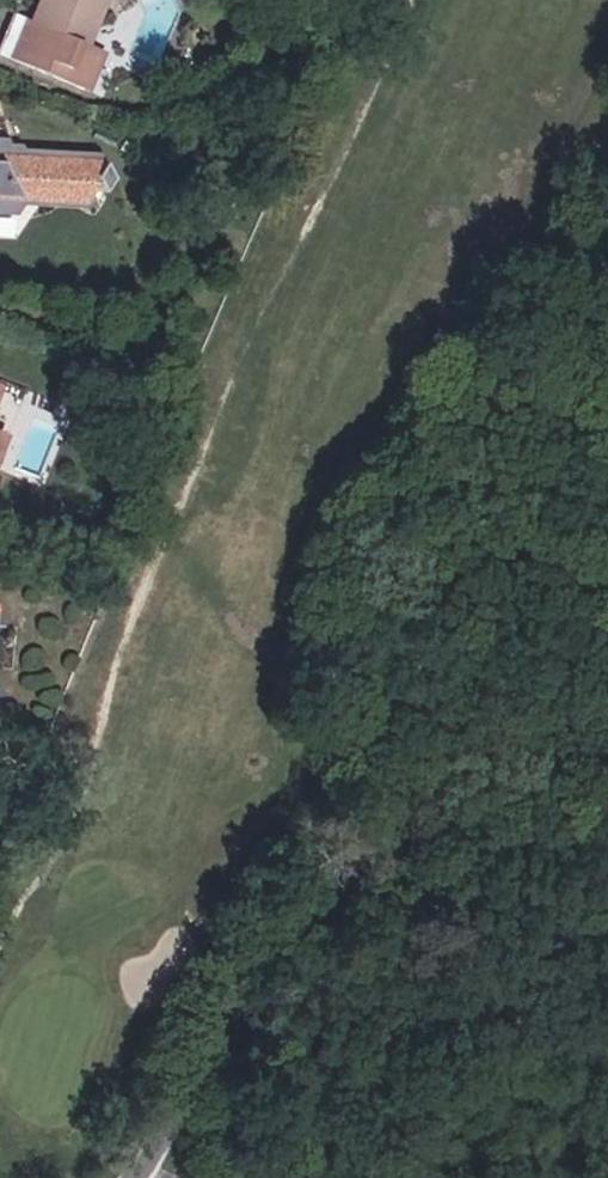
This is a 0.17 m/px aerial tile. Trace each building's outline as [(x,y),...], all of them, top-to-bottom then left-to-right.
[(100,39),(116,0),(67,0),(59,22),(33,10),(17,52),(105,89),(121,49),(100,39)] [(59,22),(67,0),(38,0),(33,10),(59,22)] [(104,200),(113,180),(110,158),(5,148),(4,138),(0,138),(0,217),(20,219),(24,213),(24,207),(92,211),(93,200),(104,200)] [(11,433),(0,429),(0,465),(11,433)]
